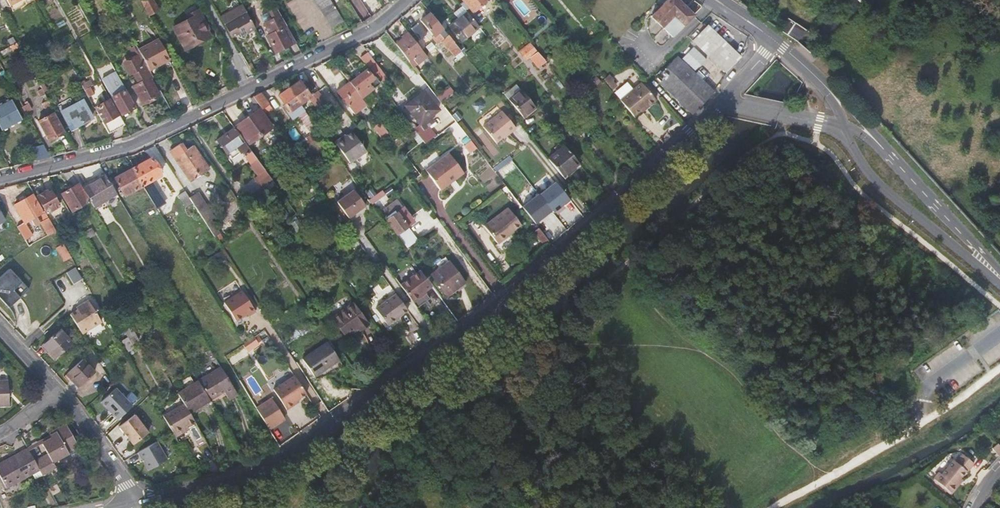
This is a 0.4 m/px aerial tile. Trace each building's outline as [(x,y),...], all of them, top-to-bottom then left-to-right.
[(158,9),(153,0),(141,0),(148,14),(158,9)] [(332,28),(343,20),(331,0),(315,0),(332,28)] [(465,10),(468,7),(472,12),(486,0),(462,0),(463,1),(460,4),(461,6),(465,10)] [(651,16),(672,37),(694,15),(694,14),(679,0),(667,0),(651,16)] [(220,17),(231,37),(237,34),(239,37),(245,39),(246,33),(255,28),(243,4),(220,17)] [(458,19),(466,12),(465,10),(461,6),(453,13),(458,19)] [(286,25),(276,7),(269,11),(272,18),(263,23),(269,34),(267,35),(275,52),(295,42),(295,41),(288,30),(286,25)] [(188,20),(174,27),(185,48),(209,36),(200,19),(202,18),(198,10),(186,16),(188,20)] [(455,57),(462,52),(430,13),(428,10),(424,13),(426,16),(421,20),(433,36),(436,33),(441,40),(455,57)] [(461,41),(478,27),(466,12),(458,19),(449,26),(461,41)] [(786,17),(776,26),(796,39),(798,41),(808,32),(786,17)] [(417,23),(411,28),(419,40),(426,35),(417,23)] [(730,49),(707,26),(693,41),(725,72),(739,57),(730,49)] [(433,36),(432,37),(437,44),(441,40),(436,33),(433,36)] [(396,44),(409,61),(412,59),(417,64),(427,57),(409,34),(396,44)] [(257,54),(266,50),(260,38),(251,43),(257,54)] [(141,54),(149,70),(158,65),(157,64),(161,62),(162,63),(169,59),(158,39),(138,50),(141,54)] [(19,47),(17,42),(6,48),(9,52),(19,47)] [(530,58),(537,51),(530,42),(518,52),(526,61),(530,58)] [(131,48),(135,56),(141,54),(138,50),(136,46),(131,48)] [(545,61),(537,51),(530,58),(538,68),(545,61)] [(380,79),(385,76),(368,52),(361,57),(367,66),(368,65),(373,72),(375,73),(380,79)] [(153,77),(141,54),(135,56),(127,61),(125,65),(128,71),(133,72),(138,83),(133,86),(142,103),(158,95),(149,78),(153,77)] [(676,56),(656,78),(693,114),(714,92),(676,56)] [(349,82),(361,98),(380,83),(375,77),(373,78),(366,69),(349,82)] [(115,72),(102,79),(121,114),(134,107),(125,90),(125,89),(115,72)] [(80,82),(88,96),(93,94),(89,87),(93,85),(90,79),(85,82),(84,80),(80,82)] [(307,98),(313,94),(304,81),(300,84),(298,81),(288,88),(299,104),(307,98)] [(354,114),(366,104),(361,98),(349,82),(337,92),(354,114)] [(620,100),(633,116),(645,106),(646,108),(656,100),(641,83),(620,100)] [(523,117),(535,107),(516,84),(504,94),(523,117)] [(298,115),(304,111),(299,104),(288,88),(278,96),(289,111),(288,112),(293,119),(298,115)] [(318,90),(313,94),(320,104),(325,100),(318,90)] [(424,91),(405,105),(420,124),(430,116),(438,110),(424,91)] [(273,111),(260,92),(253,96),(267,115),(273,111)] [(313,94),(307,98),(319,115),(330,107),(325,100),(320,104),(313,94)] [(2,130),(21,119),(11,99),(0,105),(0,127),(2,130)] [(51,105),(48,99),(42,103),(44,108),(51,105)] [(83,99),(61,111),(71,131),(86,123),(85,120),(92,117),(83,99)] [(108,133),(117,128),(116,125),(122,121),(118,114),(118,115),(109,99),(94,107),(108,133)] [(31,109),(27,101),(24,102),(25,105),(23,106),(26,112),(31,109)] [(259,109),(236,126),(248,143),(272,127),(259,109)] [(515,128),(502,111),(483,127),(496,142),(507,133),(508,134),(515,128)] [(53,113),(38,121),(49,140),(64,132),(53,113)] [(312,134),(318,129),(307,114),(300,119),(312,134)] [(434,121),(430,116),(420,124),(424,129),(434,121)] [(391,136),(380,122),(373,127),(384,141),(391,136)] [(420,124),(414,128),(423,140),(429,136),(424,129),(420,124)] [(263,186),(272,180),(234,127),(216,140),(229,158),(239,150),(241,152),(243,151),(246,155),(245,155),(259,175),(256,177),(263,186)] [(350,163),(366,151),(352,132),(336,143),(350,163)] [(429,136),(423,140),(425,143),(433,137),(431,134),(429,136)] [(50,157),(42,142),(34,145),(40,159),(50,157)] [(180,143),(169,150),(191,182),(209,169),(192,145),(185,150),(180,143)] [(548,159),(563,176),(579,163),(564,145),(548,159)] [(449,153),(426,170),(439,187),(443,187),(449,182),(454,178),(463,171),(449,153)] [(143,185),(155,205),(158,203),(157,201),(159,199),(148,182),(160,175),(159,173),(162,172),(158,165),(155,166),(151,158),(133,168),(143,185)] [(143,185),(133,168),(114,178),(124,195),(143,185)] [(542,192),(554,180),(547,173),(535,186),(542,192)] [(83,189),(94,207),(116,193),(105,175),(83,189)] [(535,223),(571,200),(558,181),(523,204),(535,223)] [(78,183),(61,194),(72,211),(89,201),(78,183)] [(337,202),(348,218),(365,206),(354,190),(337,202)] [(372,204),(385,194),(382,190),(369,199),(372,204)] [(51,191),(46,194),(44,192),(37,196),(49,217),(62,210),(51,191)] [(189,198),(185,191),(178,195),(186,206),(192,202),(189,198)] [(192,202),(206,223),(211,220),(214,218),(198,192),(189,198),(192,202)] [(40,214),(44,220),(48,218),(44,211),(43,212),(33,195),(26,198),(25,196),(23,196),(20,197),(19,199),(20,201),(14,205),(24,222),(17,226),(26,242),(30,240),(29,238),(33,236),(25,222),(31,219),(36,216),(40,214)] [(380,211),(386,218),(401,207),(396,199),(380,211)] [(403,207),(386,219),(397,234),(411,224),(409,221),(412,219),(403,207)] [(508,208),(484,226),(498,243),(508,235),(508,234),(521,224),(508,208)] [(36,216),(31,219),(34,226),(40,223),(36,216)] [(41,222),(48,235),(49,235),(55,231),(48,218),(44,220),(41,222)] [(297,219),(291,224),(297,232),(303,228),(297,219)] [(206,223),(214,237),(219,233),(211,220),(206,223)] [(91,228),(82,234),(86,239),(95,234),(91,228)] [(545,245),(549,242),(539,228),(534,231),(545,245)] [(55,231),(49,235),(54,243),(60,239),(55,231)] [(508,235),(498,243),(496,245),(502,253),(514,243),(508,235)] [(71,257),(63,243),(56,247),(64,261),(71,257)] [(221,250),(213,256),(218,264),(226,258),(221,250)] [(440,269),(432,275),(446,295),(464,282),(449,262),(445,257),(437,264),(440,269)] [(30,288),(10,267),(0,277),(0,297),(9,307),(30,288)] [(73,282),(82,277),(76,267),(68,272),(73,282)] [(400,285),(412,301),(425,291),(432,286),(420,270),(400,285)] [(248,315),(255,311),(242,290),(223,301),(236,320),(247,313),(248,315)] [(408,310),(396,294),(376,309),(388,325),(408,310)] [(82,307),(70,314),(82,333),(101,322),(87,298),(79,303),(82,307)] [(353,303),(332,318),(346,337),(358,329),(359,330),(368,324),(353,303)] [(306,322),(284,338),(288,344),(310,328),(306,322)] [(127,337),(123,341),(129,350),(134,347),(132,344),(139,340),(130,327),(124,331),(127,337)] [(60,329),(42,344),(54,357),(71,342),(60,329)] [(254,336),(243,345),(247,351),(259,344),(254,336)] [(327,342),(302,359),(314,376),(339,359),(327,342)] [(82,359),(68,372),(80,385),(94,372),(82,359)] [(198,381),(210,400),(224,392),(228,399),(237,393),(221,367),(198,381)] [(306,394),(294,375),(273,389),(286,409),(294,404),(293,403),(306,394)] [(0,381),(0,405),(9,405),(8,381),(0,381)] [(210,400),(198,381),(178,394),(184,404),(189,412),(210,400)] [(115,388),(100,402),(117,419),(131,406),(115,388)] [(256,405),(269,429),(286,420),(274,396),(256,405)] [(189,412),(184,404),(163,416),(175,437),(185,431),(183,429),(195,422),(189,412)] [(135,416),(119,427),(133,445),(148,434),(135,416)] [(77,445),(66,424),(54,430),(56,432),(40,441),(48,454),(34,461),(39,469),(42,474),(55,467),(53,462),(68,453),(67,451),(77,445)] [(157,441),(139,451),(150,469),(167,459),(157,441)] [(27,448),(5,460),(6,462),(3,464),(2,462),(0,463),(0,476),(6,487),(39,469),(34,461),(27,448)] [(139,451),(138,452),(148,470),(150,469),(139,451)] [(938,472),(932,478),(952,494),(963,480),(961,478),(967,471),(967,472),(974,464),(961,453),(955,461),(952,459),(940,474),(938,472)] [(49,488),(53,495),(60,491),(57,483),(49,488)]
